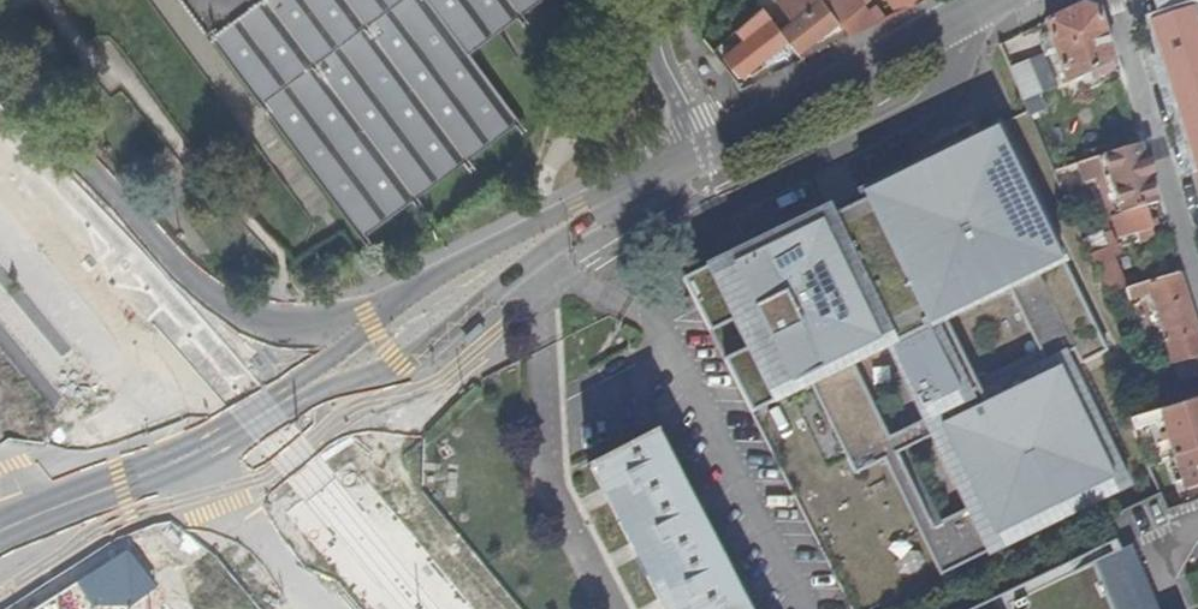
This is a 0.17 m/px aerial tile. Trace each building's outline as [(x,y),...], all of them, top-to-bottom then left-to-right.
[(360,237),(517,121),(467,53),(539,0),(185,0),(360,237)] [(838,21),(822,0),(797,0),(799,2),(789,11),(791,15),(776,26),(787,41),(795,52),(838,21)] [(838,21),(850,37),(875,25),(857,0),(822,0),(838,21)] [(904,11),(915,5),(912,0),(895,0),(904,11)] [(1087,77),(1092,74),(1096,80),(1119,68),(1101,12),(1085,5),(1047,23),(1051,35),(1056,50),(1068,86),(1087,77)] [(738,78),(787,41),(776,26),(761,7),(735,30),(745,42),(724,58),(738,78)] [(1154,24),(1197,166),(1197,26),(1194,12),(1154,24)] [(1056,50),(1051,35),(1042,38),(1048,53),(1056,50)] [(1029,60),(1010,67),(1023,98),(1041,90),(1029,60)] [(1096,80),(1092,74),(1087,77),(1090,83),(1096,80)] [(858,196),(835,208),(840,217),(834,219),(829,210),(684,282),(750,416),(812,386),(856,475),(884,461),(897,455),(889,439),(853,366),(891,347),(922,411),(933,405),(938,415),(927,420),(934,436),(971,509),(992,552),(1129,485),(1065,356),(1073,352),(1080,366),(1110,351),(999,127),(864,193),(869,202),(863,205),(858,196)] [(1142,146),(1078,165),(1083,183),(1097,179),(1109,220),(1112,219),(1114,218),(1115,219),(1149,209),(1161,205),(1142,146)] [(1114,218),(1112,219),(1119,241),(1132,236),(1135,244),(1156,238),(1153,230),(1155,229),(1149,209),(1115,219),(1114,218)] [(1125,290),(1099,223),(1078,229),(1107,297),(1125,290)] [(1197,381),(1197,327),(1182,276),(1127,292),(1131,305),(1154,298),(1181,386),(1197,381)] [(1176,461),(1197,453),(1197,403),(1131,424),(1135,435),(1165,426),(1169,438),(1171,444),(1176,461)] [(889,439),(897,455),(934,436),(927,420),(889,439)] [(588,470),(590,469),(662,608),(746,608),(656,435),(658,434),(656,430),(586,467),(588,470)] [(1164,447),(1171,444),(1169,438),(1162,440),(1164,447)] [(1176,461),(1171,444),(1164,447),(1159,448),(1164,464),(1176,461)] [(1176,461),(1186,490),(1197,486),(1197,453),(1176,461)] [(933,527),(897,455),(884,461),(941,577),(992,552),(971,509),(933,527)] [(1132,530),(1164,526),(1161,504),(1130,508),(1132,530)] [(1091,560),(1113,608),(1158,608),(1131,551),(1123,555),(1115,537),(955,608),(982,608),(1091,560)] [(1091,560),(982,608),(1113,608),(1091,560)]
